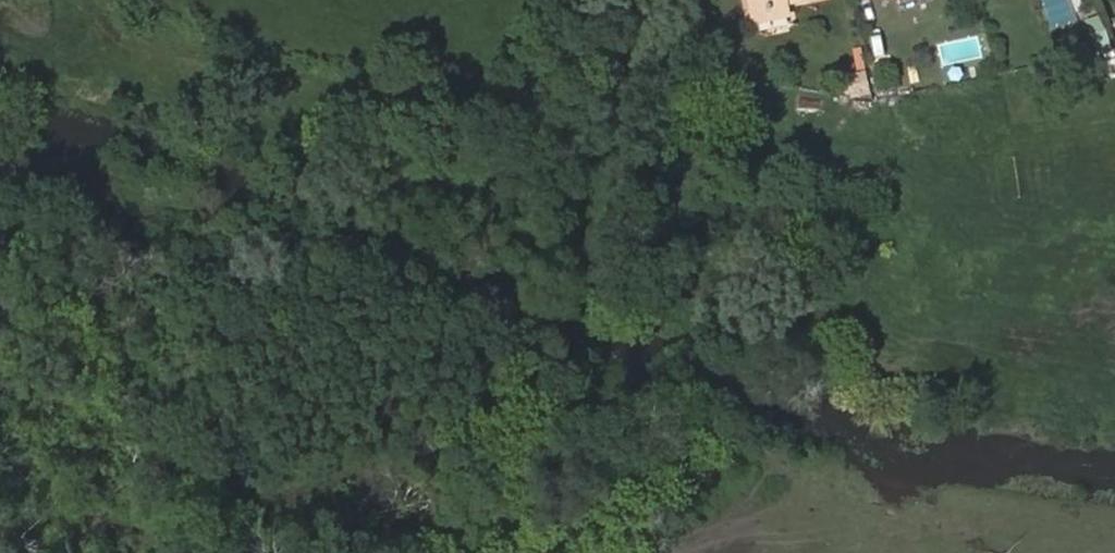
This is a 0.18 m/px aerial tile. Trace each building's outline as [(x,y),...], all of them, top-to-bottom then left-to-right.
[(786,25),(782,2),(794,0),(738,0),(745,32),(786,25)] [(788,36),(786,25),(745,32),(747,44),(788,36)] [(895,87),(890,67),(874,71),(879,90),(895,87)] [(867,95),(862,69),(844,72),(847,92),(867,95)]
